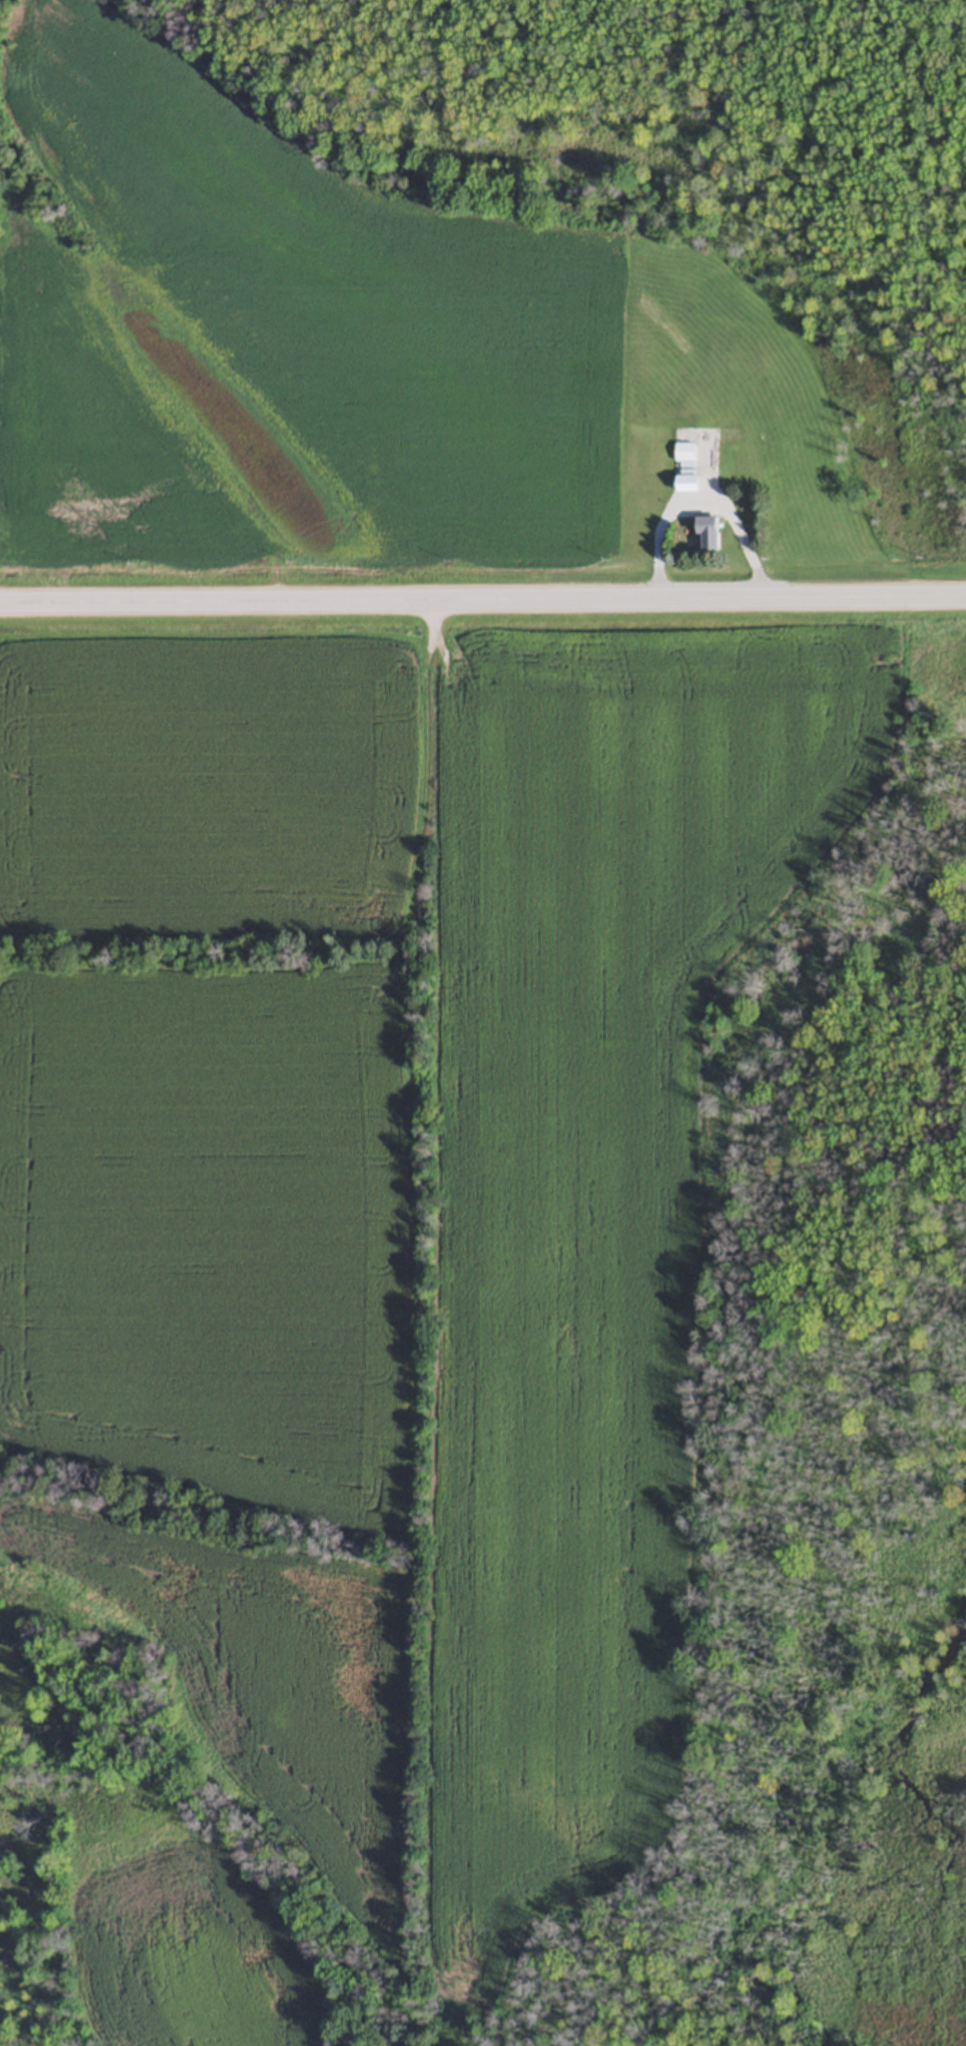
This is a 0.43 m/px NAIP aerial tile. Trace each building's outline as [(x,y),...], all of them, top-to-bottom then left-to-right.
[(693,446),(672,446),(672,463),(693,463),(693,446)] [(696,479),(670,479),(670,495),(696,495),(696,479)] [(715,521),(693,521),(693,555),(715,555),(715,521)]
